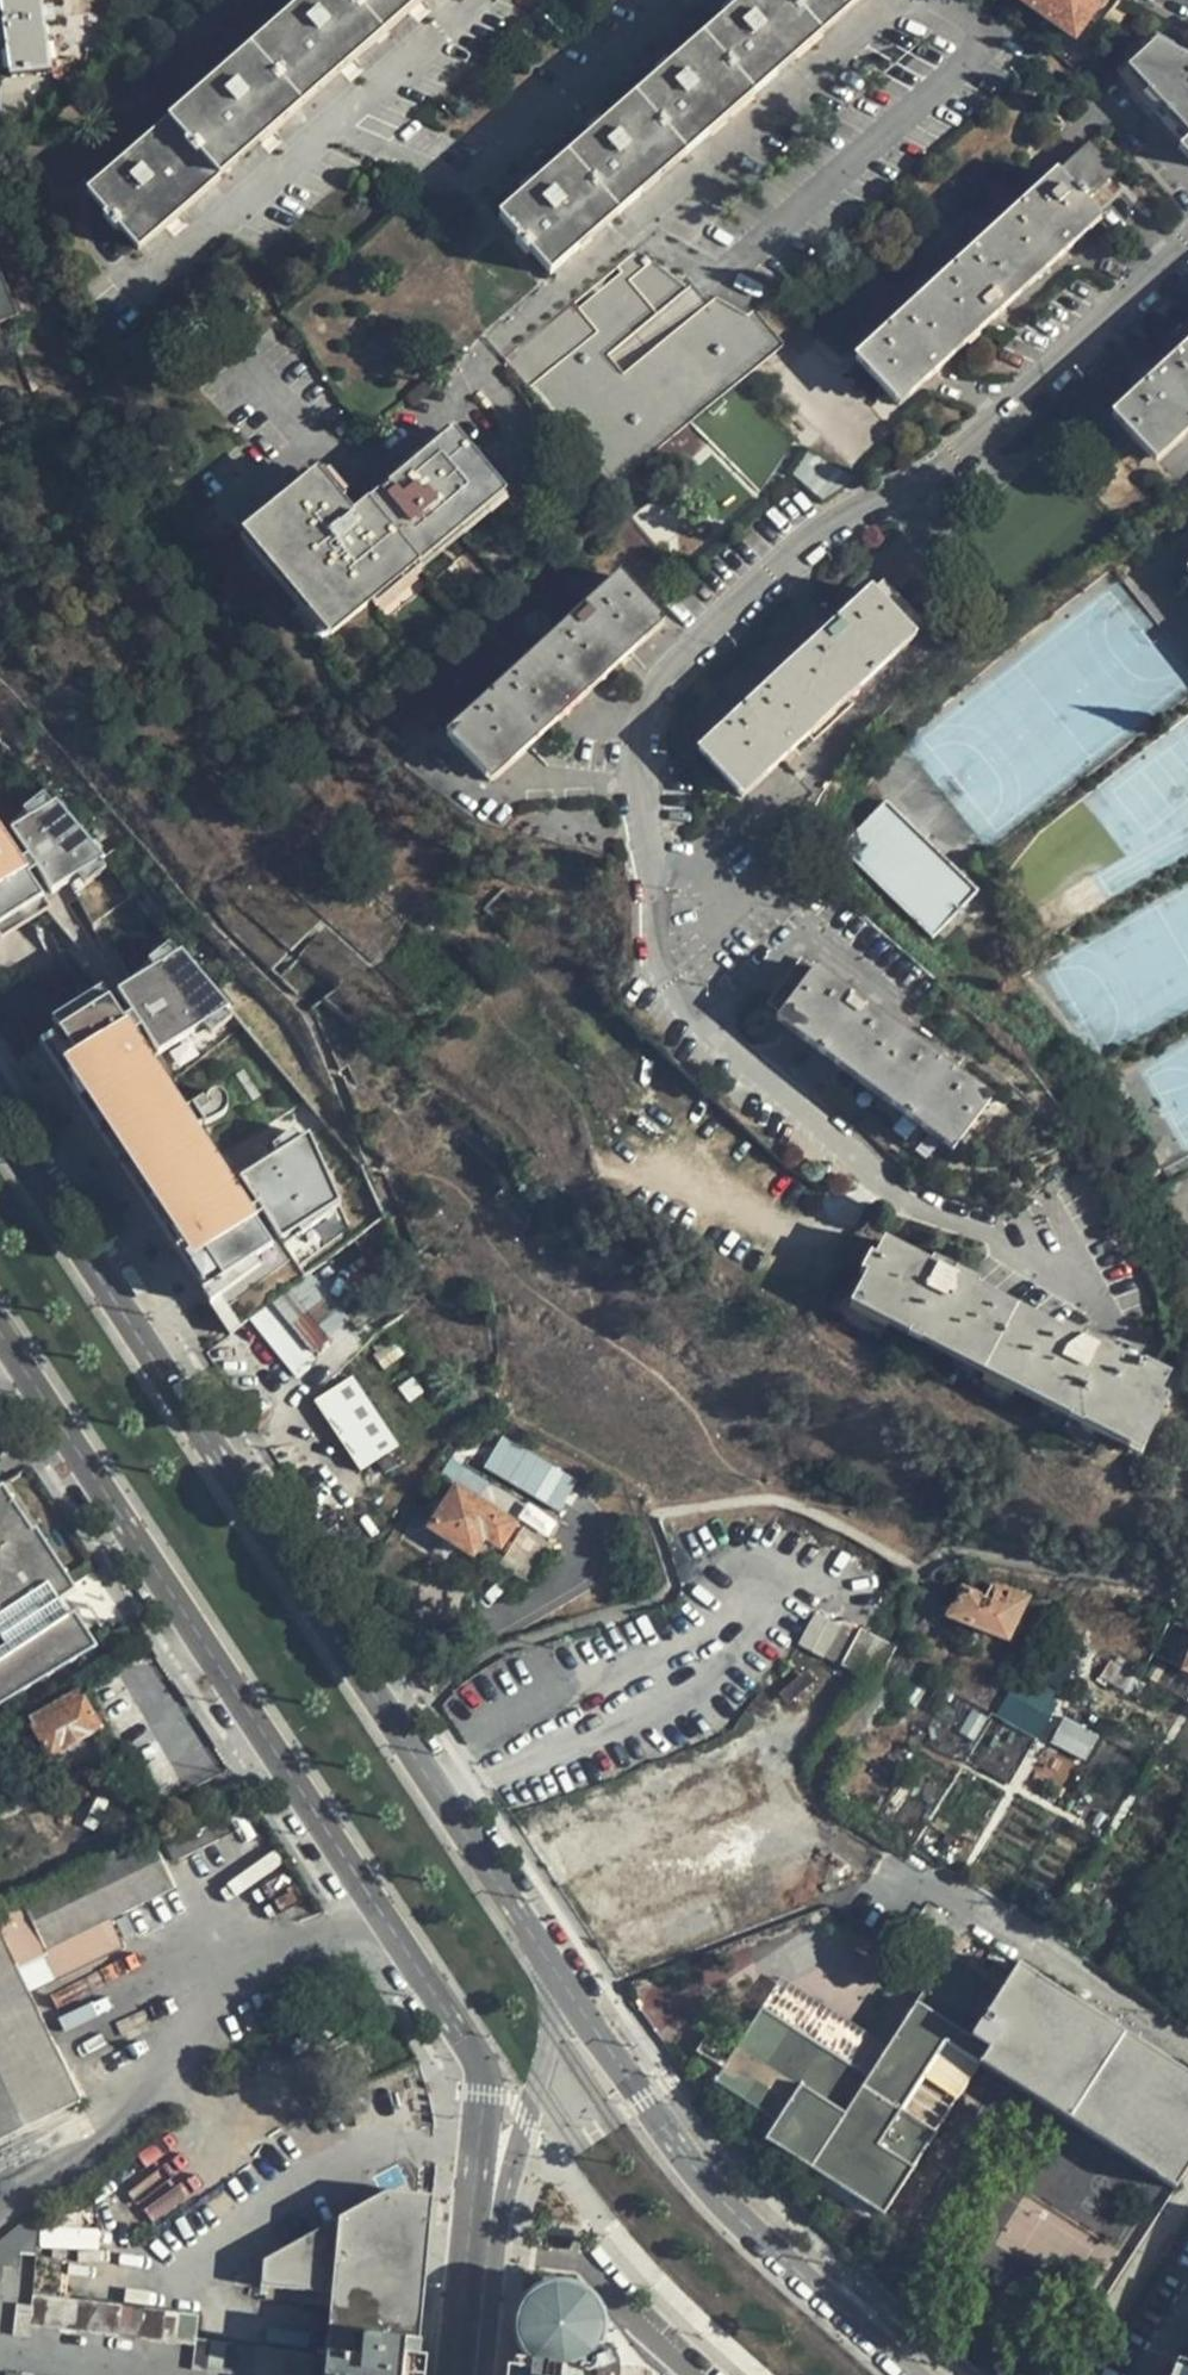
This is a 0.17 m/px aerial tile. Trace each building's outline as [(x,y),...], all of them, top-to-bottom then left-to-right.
[(34,0),(0,0),(0,62),(3,83),(45,76),(34,0)] [(229,169),(420,0),(310,0),(179,116),(196,136),(192,140),(204,154),(210,148),(229,169)] [(870,0),(757,0),(500,221),(518,242),(513,246),(525,260),(530,256),(549,278),(870,0)] [(1104,8),(1093,0),(1010,0),(1075,47),(1104,8)] [(1149,44),(1116,75),(1183,145),(1180,149),(1187,158),(1187,62),(1149,44)] [(196,136),(179,116),(84,197),(101,217),(95,221),(107,237),(113,232),(129,252),(229,169),(210,148),(204,154),(192,140),(196,136)] [(897,405),(1099,222),(1080,202),(1114,173),(1089,145),(853,357),(895,404),(897,405)] [(611,482),(786,346),(737,284),(710,305),(702,294),(691,302),(649,249),(512,355),(611,482)] [(18,324),(0,271),(0,330),(18,324)] [(1187,431),(1187,344),(1109,417),(1151,465),(1187,431)] [(316,476),(251,532),(339,636),(374,605),(391,592),(387,587),(500,489),(495,483),(455,436),(357,521),(316,476)] [(811,447),(793,473),(830,499),(848,474),(811,447)] [(510,501),(500,489),(387,587),(391,592),(374,605),(381,614),(510,501)] [(339,636),(251,532),(241,541),(329,644),(339,636)] [(486,784),(659,621),(616,576),(444,736),(486,784)] [(743,797),(913,637),(913,635),(910,631),(921,621),(882,579),(879,578),(699,749),(743,797)] [(769,652),(709,708),(722,722),(782,665),(769,652)] [(46,914),(40,901),(69,882),(76,892),(99,875),(92,867),(97,863),(52,807),(48,810),(40,798),(15,816),(22,825),(3,838),(0,834),(0,942),(46,914)] [(987,889),(892,798),(846,845),(940,936),(987,889)] [(484,913),(501,894),(484,888),(467,907),(484,925),(490,919),(484,913)] [(219,1016),(223,1013),(178,956),(171,961),(163,950),(142,967),(148,975),(107,1003),(99,992),(43,1028),(51,1040),(34,1051),(181,1272),(196,1264),(213,1286),(193,1299),(203,1312),(274,1258),(275,1249),(333,1210),(304,1139),(294,1145),(287,1134),(265,1152),(270,1161),(235,1185),(199,1135),(214,1124),(221,1114),(215,1103),(207,1100),(182,1115),(150,1061),(197,1031),(204,1042),(225,1025),(219,1016)] [(994,1098),(807,954),(764,1010),(952,1154),(994,1099),(994,1098)] [(1135,1372),(961,1279),(964,1271),(942,1259),(937,1267),(886,1238),(877,1256),(870,1253),(860,1272),(867,1275),(858,1292),(1137,1439),(1170,1378),(1148,1365),(1145,1369),(1139,1366),(1135,1372)] [(290,1386),(310,1363),(262,1298),(240,1315),(239,1316),(290,1386)] [(366,1358),(308,1407),(362,1470),(420,1422),(366,1358)] [(558,1511),(574,1481),(512,1449),(498,1477),(558,1511)] [(95,1649),(74,1614),(48,1629),(39,1612),(73,1591),(33,1529),(31,1530),(0,1483),(0,1709),(95,1649)] [(502,1546),(508,1534),(514,1524),(458,1489),(432,1529),(473,1554),(485,1536),(502,1546)] [(514,1524),(508,1534),(515,1541),(507,1555),(531,1570),(533,1570),(547,1546),(547,1544),(514,1524)] [(1008,1639),(1024,1603),(990,1588),(985,1598),(964,1590),(952,1618),(1008,1639)] [(1041,1635),(1062,1599),(1031,1591),(1027,1598),(1044,1605),(1032,1630),(1041,1635)] [(1172,1615),(1144,1664),(1158,1670),(1174,1642),(1184,1645),(1187,1635),(1187,1621),(1172,1615)] [(873,1683),(896,1649),(860,1626),(857,1631),(843,1621),(823,1652),(873,1683)] [(1100,1677),(1128,1692),(1141,1669),(1131,1664),(1127,1672),(1109,1661),(1100,1677)] [(1053,1694),(1018,1673),(1005,1695),(1041,1715),(1053,1694)] [(86,1696),(80,1686),(75,1690),(80,1699),(86,1696)] [(75,1690),(27,1717),(30,1723),(48,1755),(97,1727),(80,1699),(75,1690)] [(27,1717),(7,1728),(11,1735),(30,1723),(27,1717)] [(1062,1719),(1054,1744),(1090,1755),(1098,1730),(1062,1719)] [(771,1807),(751,1754),(643,1798),(662,1848),(771,1807)] [(643,1798),(544,1835),(561,1887),(662,1848),(643,1798)] [(52,1965),(57,1975),(123,1944),(115,1927),(112,1918),(175,1887),(150,1835),(0,1908),(0,1935),(18,1972),(48,1957),(52,1965)] [(81,2101),(23,1981),(18,1972),(0,1935),(0,2140),(81,2101)] [(1091,2015),(1021,1971),(1008,1992),(952,1956),(941,1973),(870,2078),(766,2008),(719,2082),(781,2121),(770,2140),(887,2216),(981,2071),(1176,2192),(1187,2174),(1187,2076),(1165,2061),(1091,2015)] [(1096,2008),(1091,2015),(1165,2061),(1169,2054),(1096,2008)] [(432,2196),(386,2191),(259,2261),(257,2287),(327,2295),(321,2374),(413,2374),(432,2196)] [(1031,2192),(1000,2239),(1053,2273),(1052,2275),(1083,2295),(1114,2246),(1031,2192)] [(664,2372),(644,2355),(632,2338),(608,2309),(601,2301),(589,2290),(573,2282),(563,2279),(552,2279),(540,2283),(521,2300),(514,2374),(668,2374),(664,2372)] [(49,2298),(31,2296),(29,2305),(14,2304),(11,2336),(28,2339),(28,2329),(191,2347),(191,2371),(225,2374),(308,2374),(310,2353),(194,2339),(195,2316),(49,2298)] [(1172,2360),(1167,2374),(1187,2374),(1187,2367),(1172,2360)]
